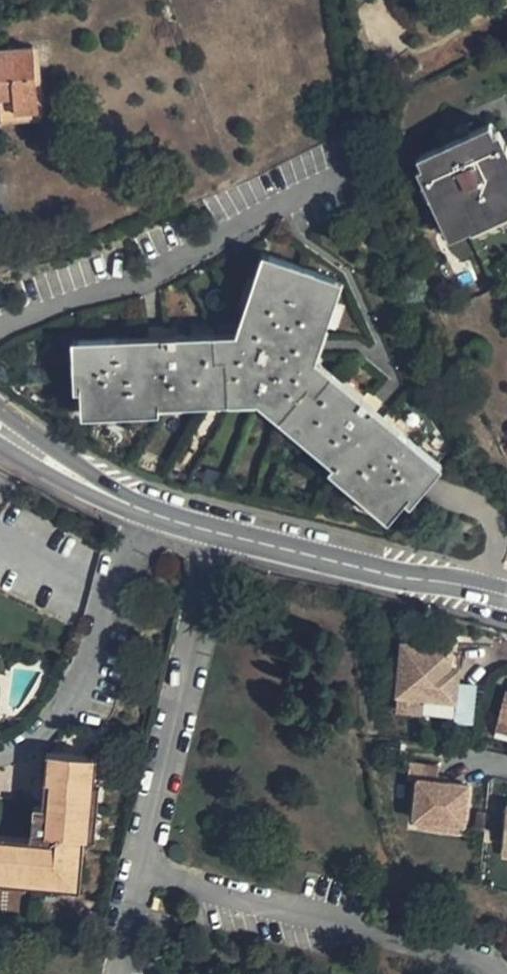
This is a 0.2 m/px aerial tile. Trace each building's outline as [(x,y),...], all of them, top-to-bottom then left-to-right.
[(0,49),(0,123),(37,123),(35,47),(0,49)] [(484,123),(412,157),(445,225),(461,218),(463,222),(503,204),(501,199),(506,196),(506,171),(497,150),(484,123)] [(342,280),(263,253),(236,333),(72,340),(75,390),(81,390),(82,417),(160,412),(159,406),(257,400),(334,463),(329,469),(389,518),(405,498),(410,502),(442,464),(315,359),(342,280)] [(398,693),(447,697),(451,647),(403,643),(398,693)] [(447,697),(398,693),(396,709),(456,715),(463,648),(451,647),(447,697)] [(499,714),(506,716),(506,693),(503,692),(499,714)] [(499,714),(495,729),(506,732),(506,716),(499,714)] [(70,892),(75,843),(80,788),(71,788),(73,762),(42,759),(40,788),(58,789),(56,824),(38,823),(24,822),(22,842),(22,852),(0,851),(0,884),(70,892)] [(452,765),(407,761),(406,776),(416,777),(413,817),(463,820),(466,781),(450,780),(452,765)] [(80,788),(86,789),(88,763),(73,762),(71,788),(80,788)] [(58,789),(40,788),(38,823),(56,824),(58,789)] [(86,789),(80,788),(75,843),(88,844),(92,789),(86,789)] [(22,852),(22,842),(0,840),(0,851),(22,852)] [(17,908),(18,888),(0,888),(0,907),(17,908)]
